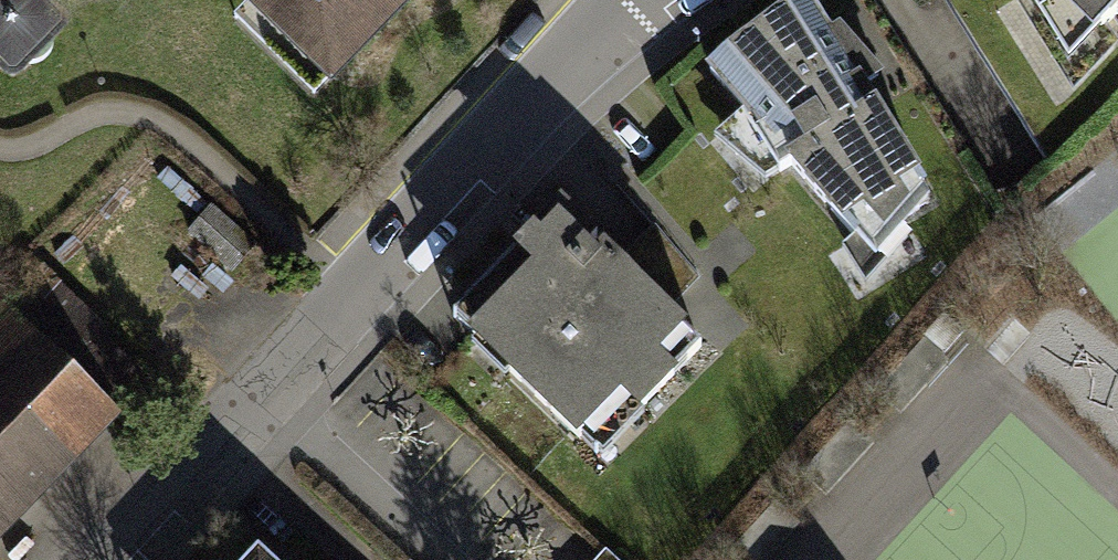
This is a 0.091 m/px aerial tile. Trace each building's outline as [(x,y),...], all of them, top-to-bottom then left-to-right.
[(3,67),(7,67),(14,73),(21,66),(25,67),(56,37),(56,31),(62,24),(56,18),(54,13),(40,0),(0,0),(0,65),(3,67)] [(249,1),(331,79),(409,0),(250,0),(249,1)] [(812,0),(806,0),(718,69),(870,260),(962,189),(812,0)] [(1056,99),(1117,24),(1117,0),(992,0),(1056,99)] [(610,224),(579,196),(464,311),(612,456),(726,341),(610,224)] [(1117,287),(1117,212),(1084,234),(1117,287)] [(150,386),(123,360),(84,399),(0,317),(0,537),(150,386)] [(583,559),(614,559),(596,544),(583,559)] [(271,546),(258,559),(285,559),(271,546)]
